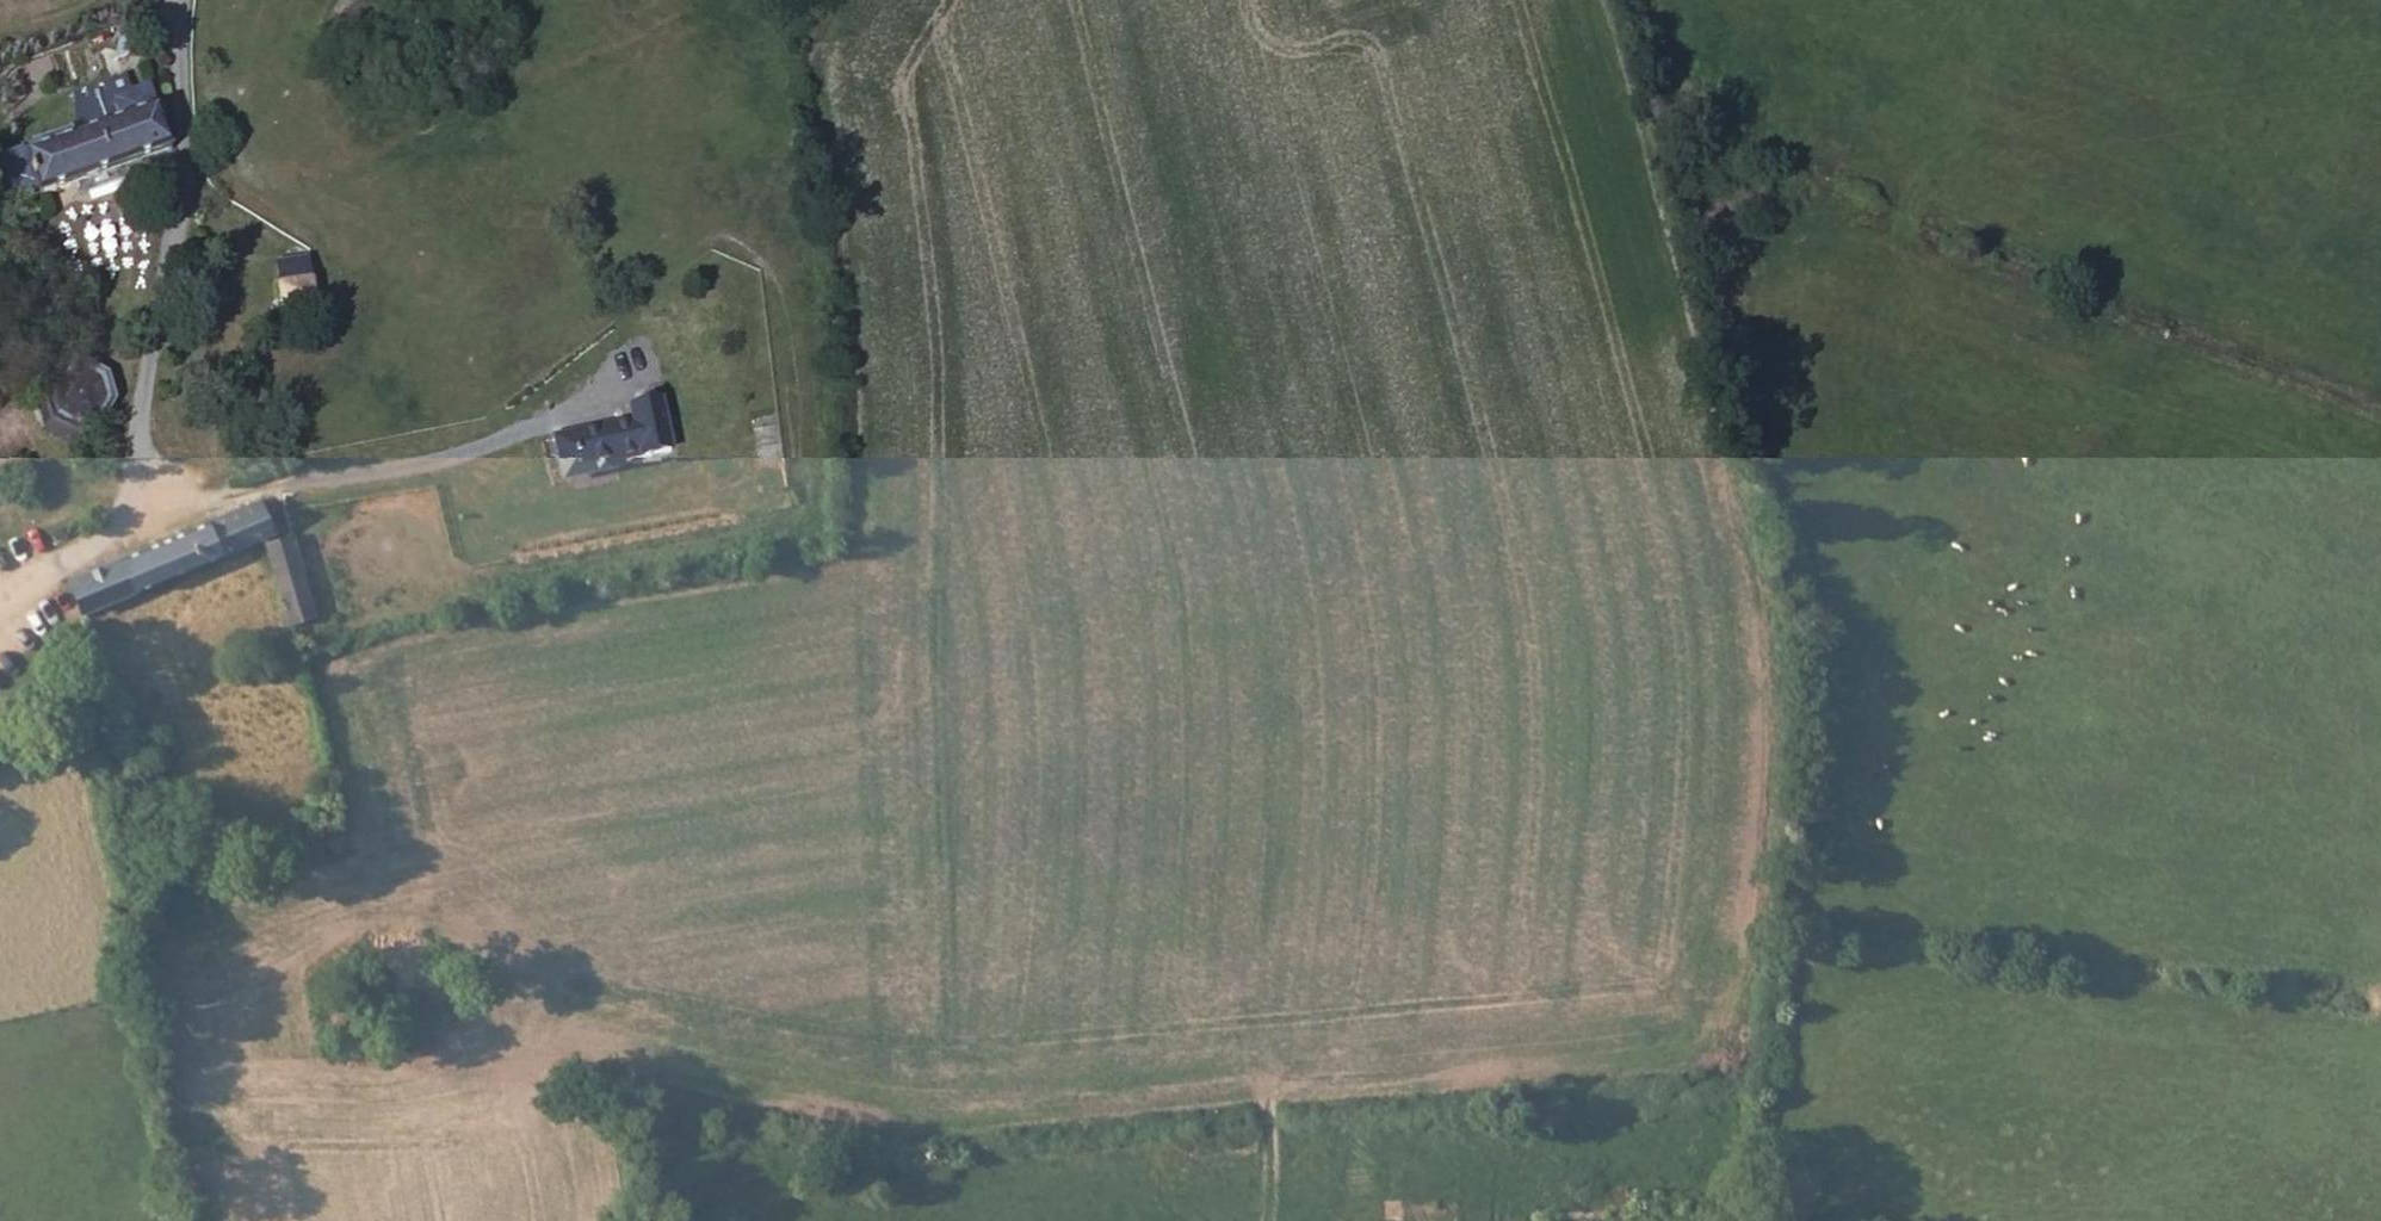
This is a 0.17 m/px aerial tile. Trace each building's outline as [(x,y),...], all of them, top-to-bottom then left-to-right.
[(132,81),(82,99),(81,145),(78,147),(33,163),(30,155),(29,155),(30,158),(7,167),(21,206),(44,197),(46,203),(74,193),(175,157),(178,156),(155,93),(138,99),(132,81)] [(74,193),(78,205),(179,169),(175,157),(74,193)] [(319,317),(314,265),(283,268),(287,319),(319,317)] [(69,379),(64,365),(41,403),(62,436),(84,440),(86,431),(69,379)] [(84,369),(64,365),(69,379),(80,375),(88,376),(84,369)] [(86,431),(91,429),(101,424),(109,414),(110,406),(110,395),(103,383),(95,379),(88,376),(80,375),(69,379),(86,431)] [(642,422),(560,435),(566,467),(647,455),(642,422)] [(85,610),(269,542),(257,509),(73,578),(85,610)] [(297,543),(271,550),(291,626),(317,619),(297,543)]
